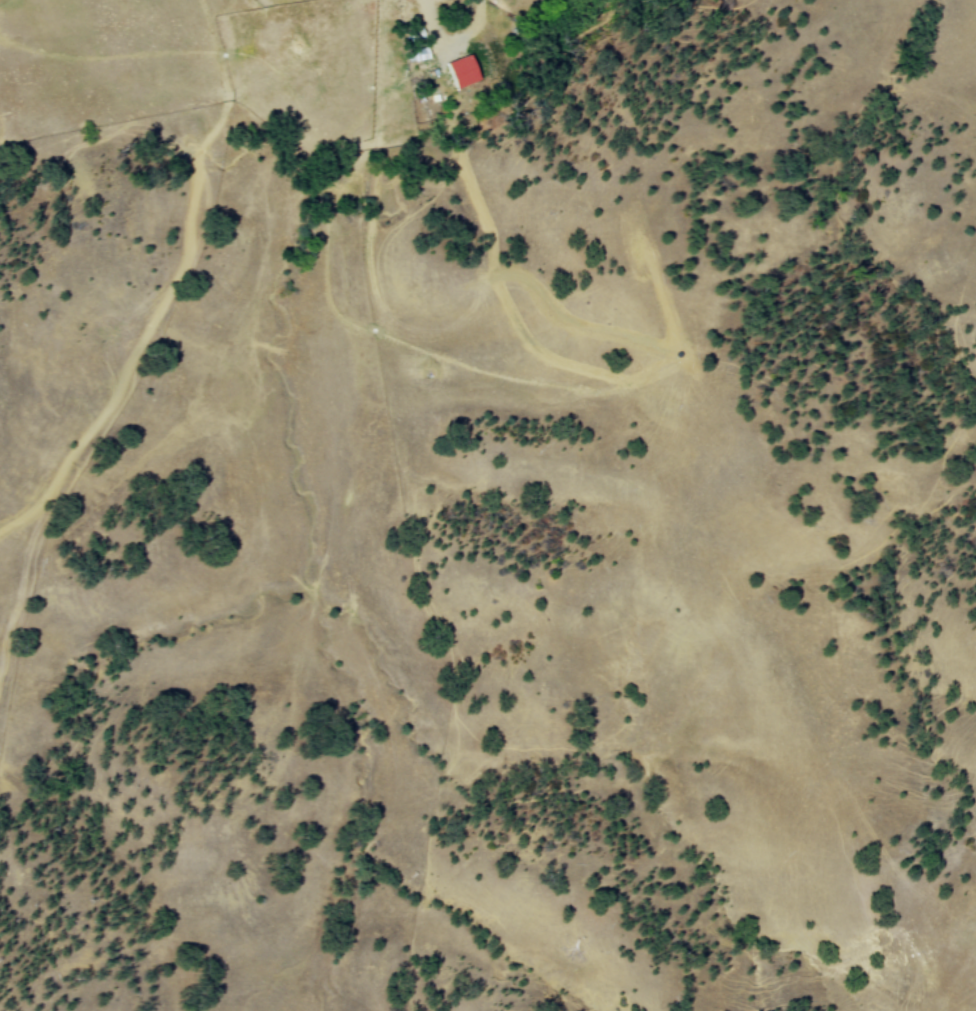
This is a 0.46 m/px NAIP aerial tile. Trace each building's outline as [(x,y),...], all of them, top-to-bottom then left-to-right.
[(454,87),(476,78),(467,53),(445,62),(454,87)]
